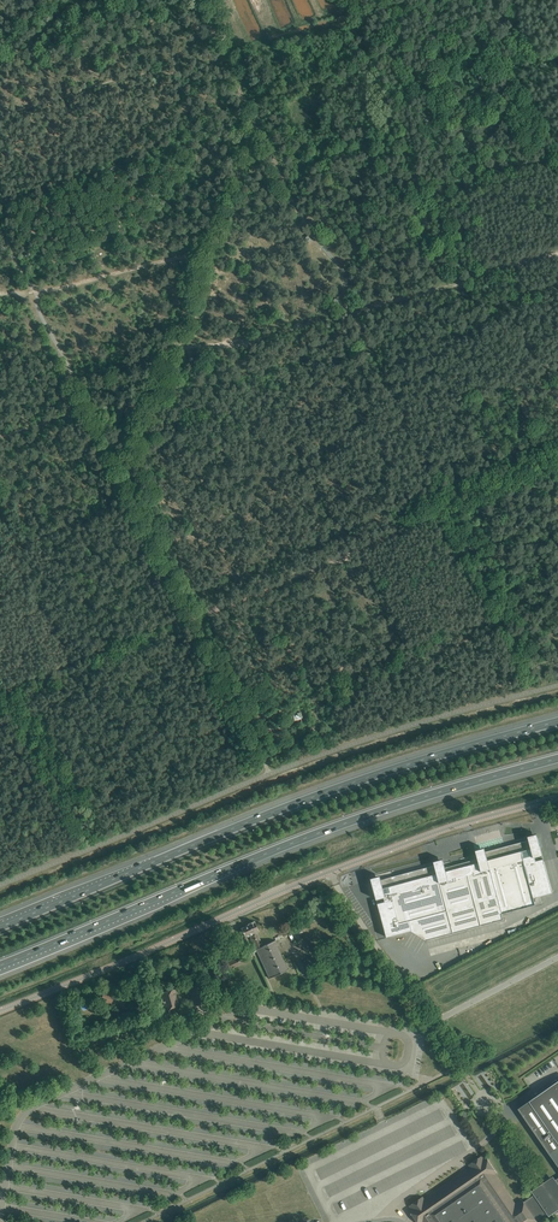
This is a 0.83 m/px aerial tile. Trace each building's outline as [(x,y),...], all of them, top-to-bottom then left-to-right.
[(529,840),(486,851),(502,914),(509,912),(512,911),(536,905),(534,898),(552,893),(552,890),(544,861),(541,848),(538,838),(538,837),(537,834),(528,836),(529,840)] [(443,859),(434,861),(435,865),(453,933),(466,929),(470,929),(503,919),(502,914),(486,851),(485,848),(475,850),(476,854),(478,859),(476,859),(470,861),(461,863),(452,866),(445,867),(444,863),(443,859)] [(380,876),(371,878),(372,882),(375,893),(378,905),(386,935),(387,937),(411,931),(426,940),(453,933),(435,865),(381,879),(380,876)] [(223,872),(208,879),(210,883),(225,876),(223,872)] [(249,925),(241,928),(242,931),(242,932),(243,933),(245,937),(250,935),(270,978),(281,973),(289,969),(287,969),(285,965),(283,966),(278,957),(281,955),(275,941),(275,940),(263,946),(256,932),(259,931),(254,921),(248,924),(249,925)] [(246,954),(227,962),(230,970),(231,969),(230,969),(254,958),(251,952),(246,954)] [(200,982),(189,985),(195,1006),(200,1004),(206,1003),(200,982)] [(166,1010),(149,1015),(149,1017),(151,1022),(171,1016),(170,1009),(171,1009),(177,1007),(179,1007),(174,989),(160,993),(166,1010)] [(104,991),(101,1000),(111,1004),(114,995),(104,991)] [(130,1011),(120,1014),(122,1021),(132,1018),(130,1011)] [(519,1108),(517,1106),(557,1166),(557,1081),(519,1108)] [(447,1139),(455,1131),(449,1126),(445,1129),(447,1131),(445,1133),(445,1132),(442,1135),(447,1139)] [(409,1209),(418,1221),(537,1221),(536,1220),(546,1213),(553,1208),(553,1213),(557,1210),(557,1209),(557,1177),(555,1179),(549,1183),(548,1179),(544,1182),(543,1183),(540,1185),(536,1188),(540,1190),(534,1194),(523,1201),(521,1199),(515,1203),(495,1174),(497,1173),(485,1156),(483,1157),(482,1155),(469,1164),(470,1166),(432,1193),(427,1196),(424,1198),(422,1196),(409,1206),(411,1208),(409,1209)]
